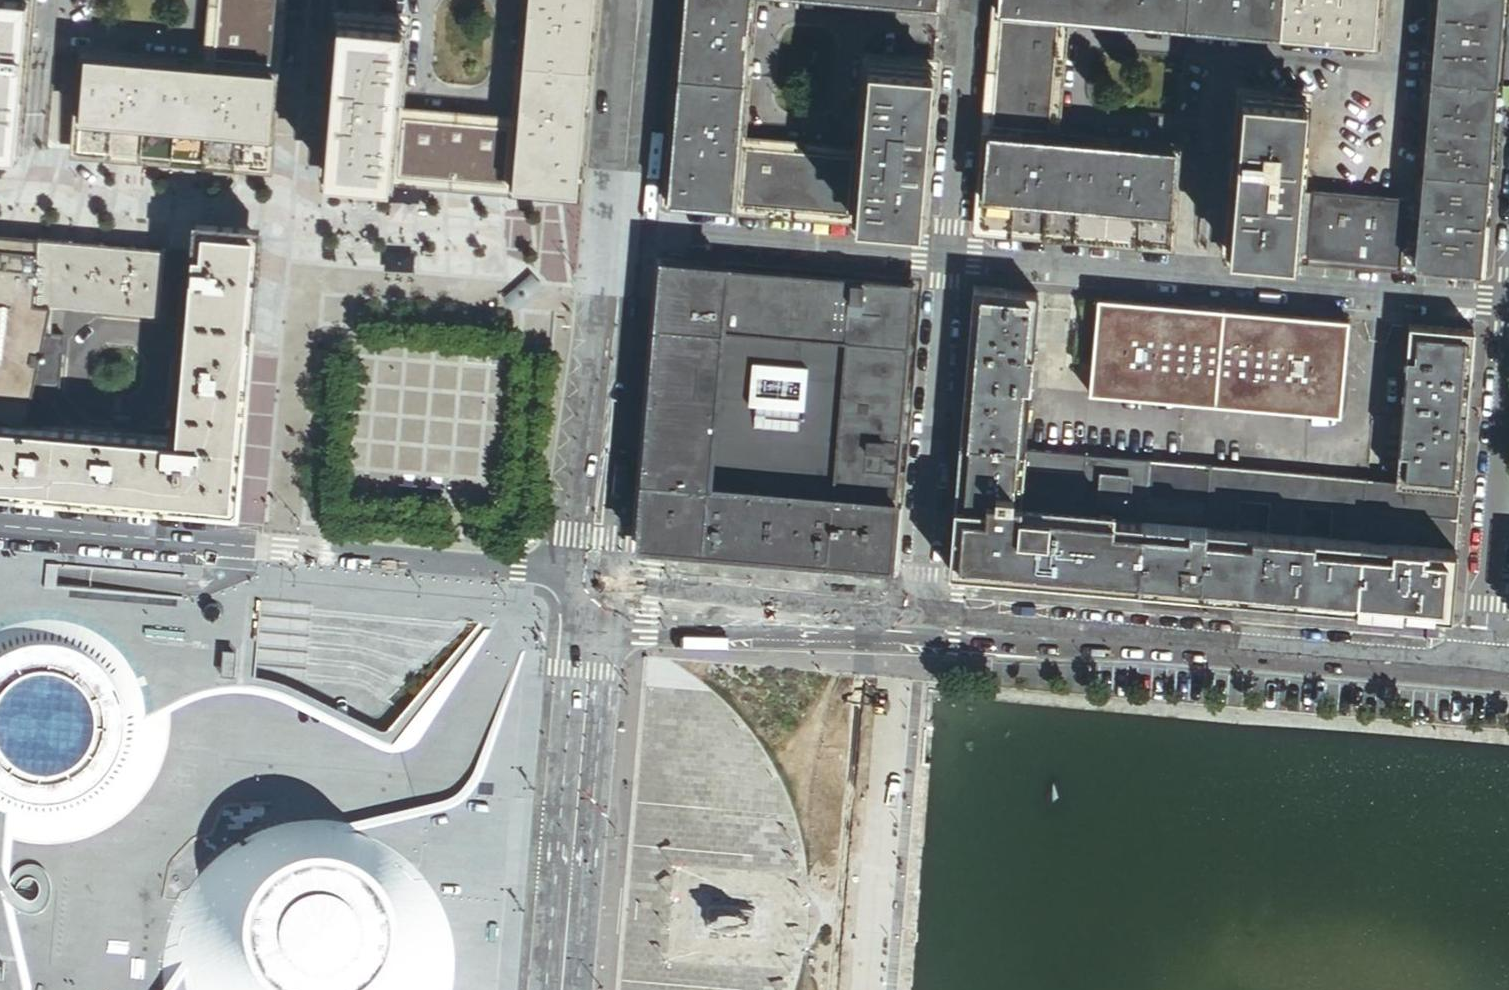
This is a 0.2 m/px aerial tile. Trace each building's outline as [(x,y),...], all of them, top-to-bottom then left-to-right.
[(20,147),(31,0),(0,0),(0,146),(20,147)] [(279,52),(283,0),(217,0),(213,48),(279,52)] [(519,126),(514,189),(579,195),(583,147),(595,0),(530,0),(519,126)] [(670,203),(735,208),(740,146),(752,0),(686,0),(670,203)] [(1282,0),(999,0),(998,11),(1064,17),(1279,35),(1282,0)] [(1279,35),(1373,43),(1376,7),(1377,0),(1282,0),(1279,35)] [(1419,202),(1414,267),(1428,269),(1458,271),(1480,273),(1481,259),(1483,242),(1485,221),(1486,198),(1489,173),(1490,151),(1492,137),(1493,118),(1494,106),(1500,106),(1502,86),(1496,86),(1498,54),(1501,22),(1503,0),(1436,0),(1419,202)] [(1064,17),(998,11),(996,29),(1062,35),(1064,17)] [(328,173),(393,179),(398,116),(406,19),(341,14),(328,173)] [(1062,35),(996,29),(989,114),(1055,119),(1062,35)] [(212,66),(277,70),(279,52),(213,48),(212,66)] [(81,137),(271,152),(277,70),(212,66),(87,56),(81,137)] [(921,223),(934,65),(869,60),(861,156),(856,218),(921,223)] [(1299,192),(1307,97),(1243,92),(1229,252),(1256,254),(1294,257),(1299,192)] [(1055,119),(989,114),(988,132),(1053,138),(1055,119)] [(398,116),(393,179),(414,181),(514,189),(519,126),(398,116)] [(1053,138),(988,132),(981,214),(1171,230),(1178,149),(1053,138)] [(269,168),(271,152),(81,137),(80,152),(269,168)] [(740,146),(735,208),(856,218),(861,156),(740,146)] [(1311,193),(1299,192),(1294,257),(1306,258),(1311,193)] [(1408,201),(1311,193),(1306,258),(1318,259),(1349,262),(1393,266),(1402,266),(1408,201)] [(1408,201),(1402,266),(1414,267),(1419,202),(1408,201)] [(979,230),(1170,246),(1171,230),(981,214),(979,230)] [(115,500),(240,510),(264,230),(199,224),(181,439),(45,428),(30,427),(0,424),(0,490),(20,492),(115,500)] [(164,316),(169,251),(0,237),(0,303),(54,307),(164,316)] [(915,284),(664,263),(655,375),(643,515),(641,546),(758,555),(892,566),(915,284)] [(545,286),(533,273),(505,298),(517,311),(545,286)] [(1026,452),(1039,295),(974,290),(960,447),(1026,452)] [(1341,417),(1349,315),(1291,310),(1237,305),(1200,302),(1159,299),(1095,293),(1085,391),(1341,417)] [(0,303),(0,424),(30,427),(36,399),(49,335),(54,307),(0,303)] [(1423,327),(1410,326),(1397,483),(1397,484),(1461,490),(1463,466),(1466,439),(1467,424),(1469,399),(1471,379),(1473,354),(1474,337),(1475,331),(1453,330),(1423,327)] [(67,336),(49,335),(36,399),(47,400),(61,401),(67,336)] [(47,400),(36,399),(30,427),(45,428),(47,400)] [(1135,588),(1139,588),(1144,523),(1021,513),(1026,452),(960,447),(950,572),(1036,579),(1110,585),(1135,588)] [(1144,523),(1150,462),(1026,452),(1021,513),(1144,523)] [(1368,481),(1150,462),(1144,523),(1145,523),(1238,531),(1241,502),(1271,505),(1268,533),(1392,544),(1397,484),(1397,483),(1382,482),(1381,497),(1367,496),(1368,481)] [(1382,482),(1368,481),(1367,496),(1381,497),(1382,482)] [(1460,512),(1461,490),(1397,484),(1392,544),(1268,533),(1238,531),(1145,523),(1144,523),(1139,588),(1194,592),(1322,603),(1378,608),(1412,611),(1436,613),(1451,614),(1453,589),(1457,546),(1460,512)] [(115,500),(20,492),(20,495),(114,502),(115,500)] [(1238,531),(1268,533),(1271,505),(1241,502),(1238,531)] [(15,819),(13,845),(30,848),(56,849),(81,844),(113,830),(133,814),(151,792),(161,774),(167,753),(170,734),(177,730),(147,727),(146,707),(135,674),(125,660),(107,642),(79,628),(46,622),(18,626),(2,632),(0,633),(0,812),(15,819)] [(390,847),(368,837),(333,829),(347,827),(314,824),(282,827),(254,837),(224,855),(200,876),(198,879),(190,892),(176,916),(165,949),(164,989),(166,989),(185,962),(186,989),(455,989),(457,973),(455,940),(448,914),(430,883),(411,863),(390,847)]
